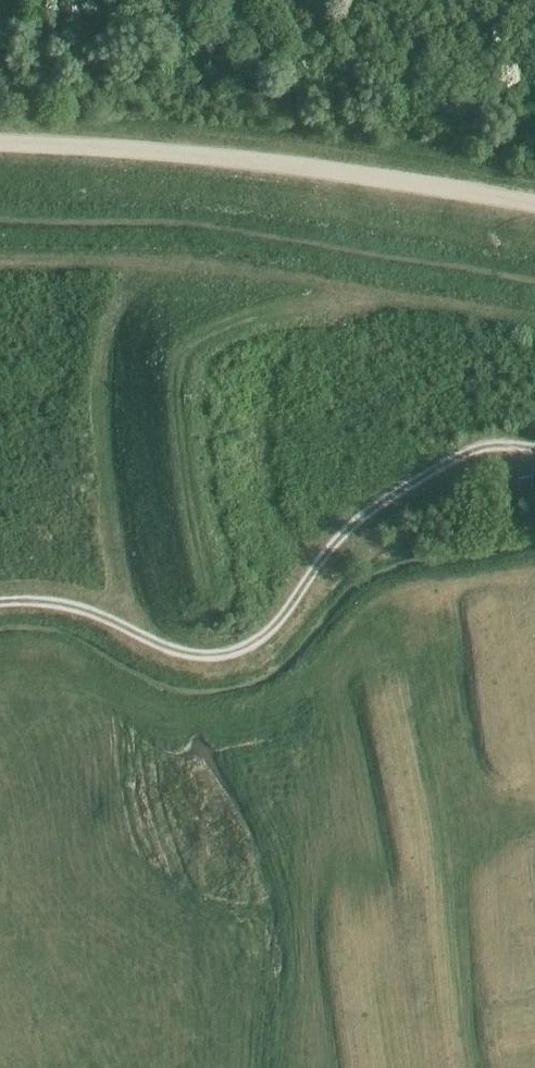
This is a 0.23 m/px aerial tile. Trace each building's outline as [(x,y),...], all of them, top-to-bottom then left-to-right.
[(520,490),(533,488),(531,475),(518,477),(520,490)]
